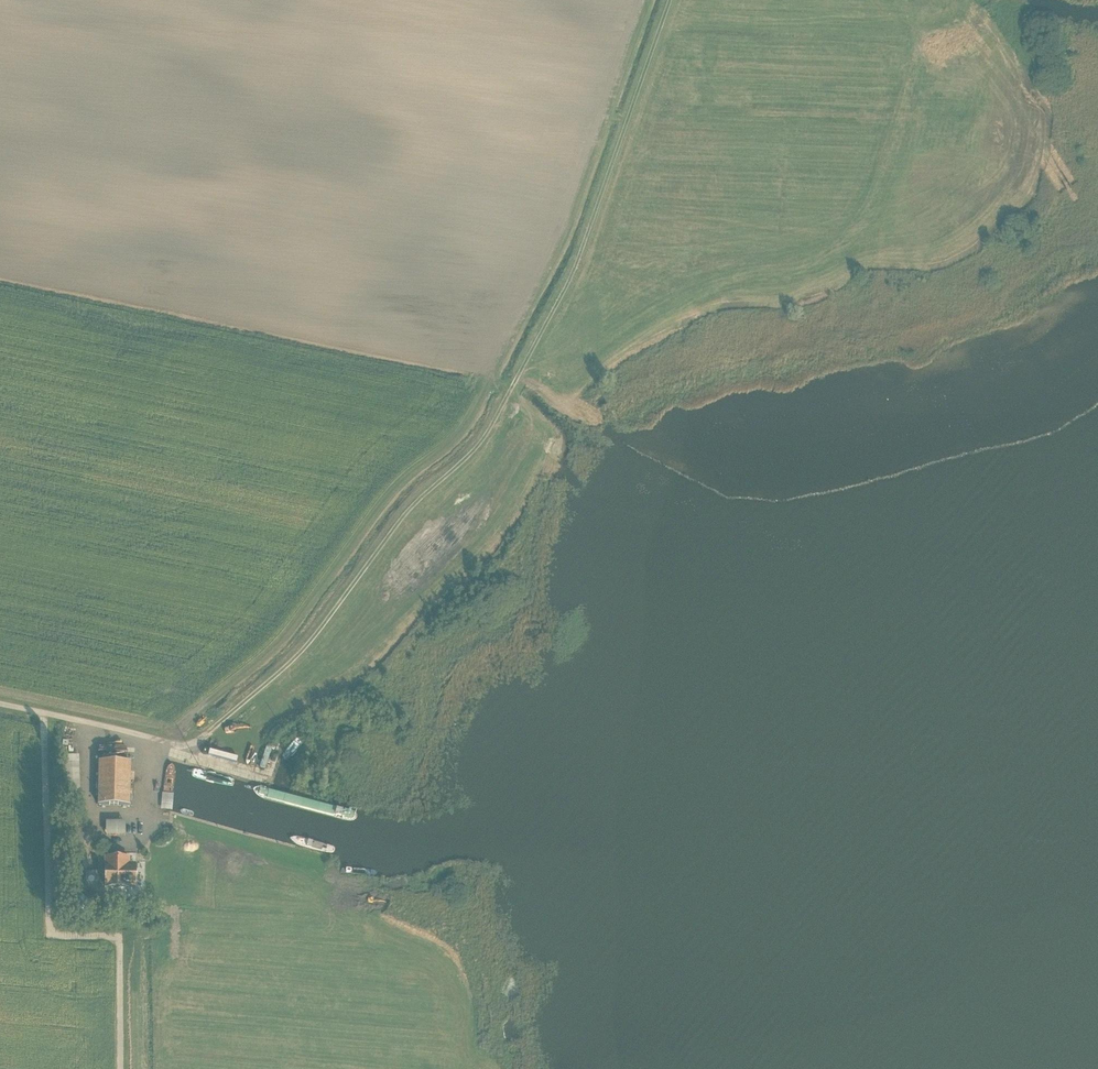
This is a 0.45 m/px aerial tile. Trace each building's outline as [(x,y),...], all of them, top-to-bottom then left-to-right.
[(130,804),(129,763),(104,763),(104,804),(130,804)] [(75,767),(68,767),(68,781),(76,781),(75,767)] [(71,809),(70,830),(78,830),(79,809),(71,809)] [(101,817),(102,832),(121,831),(120,816),(101,817)] [(133,864),(129,864),(130,857),(105,857),(105,888),(133,888),(133,864)]
